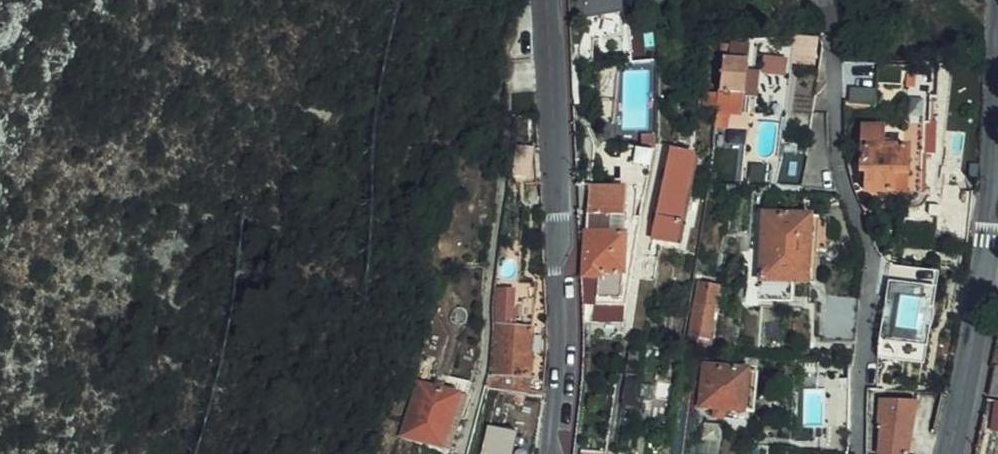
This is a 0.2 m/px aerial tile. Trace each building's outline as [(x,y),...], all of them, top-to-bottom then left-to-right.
[(591,11),(625,7),(624,0),(590,0),(591,11)] [(747,93),(758,94),(761,71),(750,69),(753,45),(726,42),(724,60),(726,61),(719,108),(731,109),(746,110),(747,93)] [(875,57),(847,56),(848,96),(875,98),(875,78),(875,57)] [(913,59),(875,57),(875,78),(912,80),(913,59)] [(934,95),(914,94),(913,117),(933,117),(934,95)] [(719,120),(730,121),(731,109),(719,108),(719,120)] [(912,142),(887,140),(887,121),(867,120),(866,140),(864,140),(863,165),(871,166),(870,185),(898,186),(899,167),(911,168),(912,142)] [(694,147),(670,143),(652,232),(677,236),(694,147)] [(777,182),(797,183),(799,154),(779,153),(777,182)] [(573,269),(581,270),(577,229),(585,227),(608,203),(613,183),(592,183),(592,177),(579,176),(579,182),(586,182),(586,208),(573,208),(571,208),(573,269)] [(628,298),(632,275),(642,209),(636,209),(636,180),(623,179),(623,184),(613,183),(608,203),(585,227),(577,229),(581,270),(599,270),(599,298),(628,298)] [(926,202),(955,205),(957,186),(928,183),(926,202)] [(815,204),(769,201),(763,287),(794,289),(796,272),(811,273),(815,204)] [(924,283),(932,284),(936,265),(897,258),(893,278),(924,283)] [(924,283),(893,278),(883,330),(915,335),(924,283)] [(711,285),(701,283),(689,343),(697,344),(699,338),(709,339),(716,305),(707,304),(711,285)] [(922,336),(932,284),(924,283),(915,335),(922,336)] [(536,288),(500,285),(495,369),(514,372),(513,385),(530,386),(536,288)] [(716,305),(719,287),(711,285),(707,304),(716,305)] [(822,336),(851,338),(854,295),(825,294),(822,336)] [(879,348),(918,356),(922,336),(915,335),(883,330),(879,348)] [(705,362),(699,402),(743,407),(747,368),(731,366),(733,358),(703,354),(702,362),(705,362)] [(747,368),(743,407),(753,409),(758,370),(747,368)] [(466,392),(418,376),(399,429),(447,446),(466,392)] [(911,399),(879,398),(877,427),(882,427),(882,450),(909,452),(911,399)] [(517,428),(494,423),(487,453),(511,453),(517,428)]
